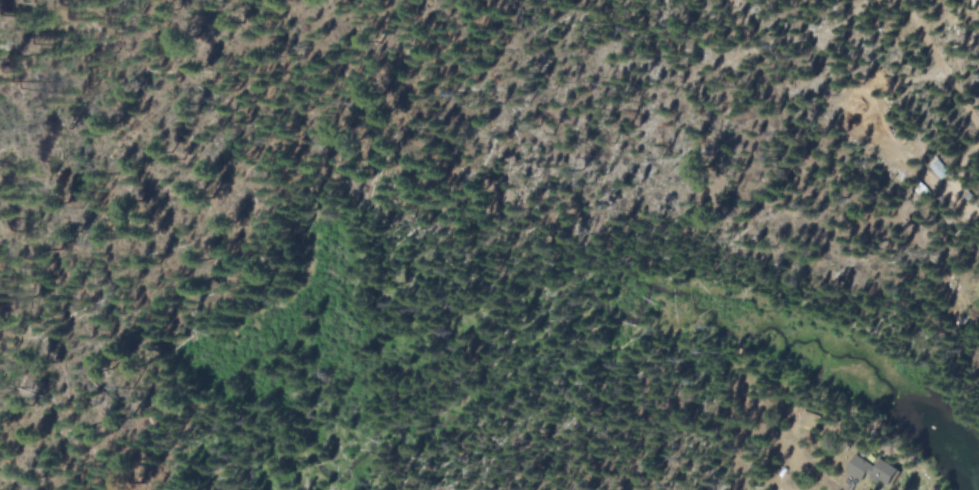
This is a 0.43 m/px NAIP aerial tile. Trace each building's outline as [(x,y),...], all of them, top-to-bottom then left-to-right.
[(880,476),(888,481),(897,468),(888,463),(880,476)]
